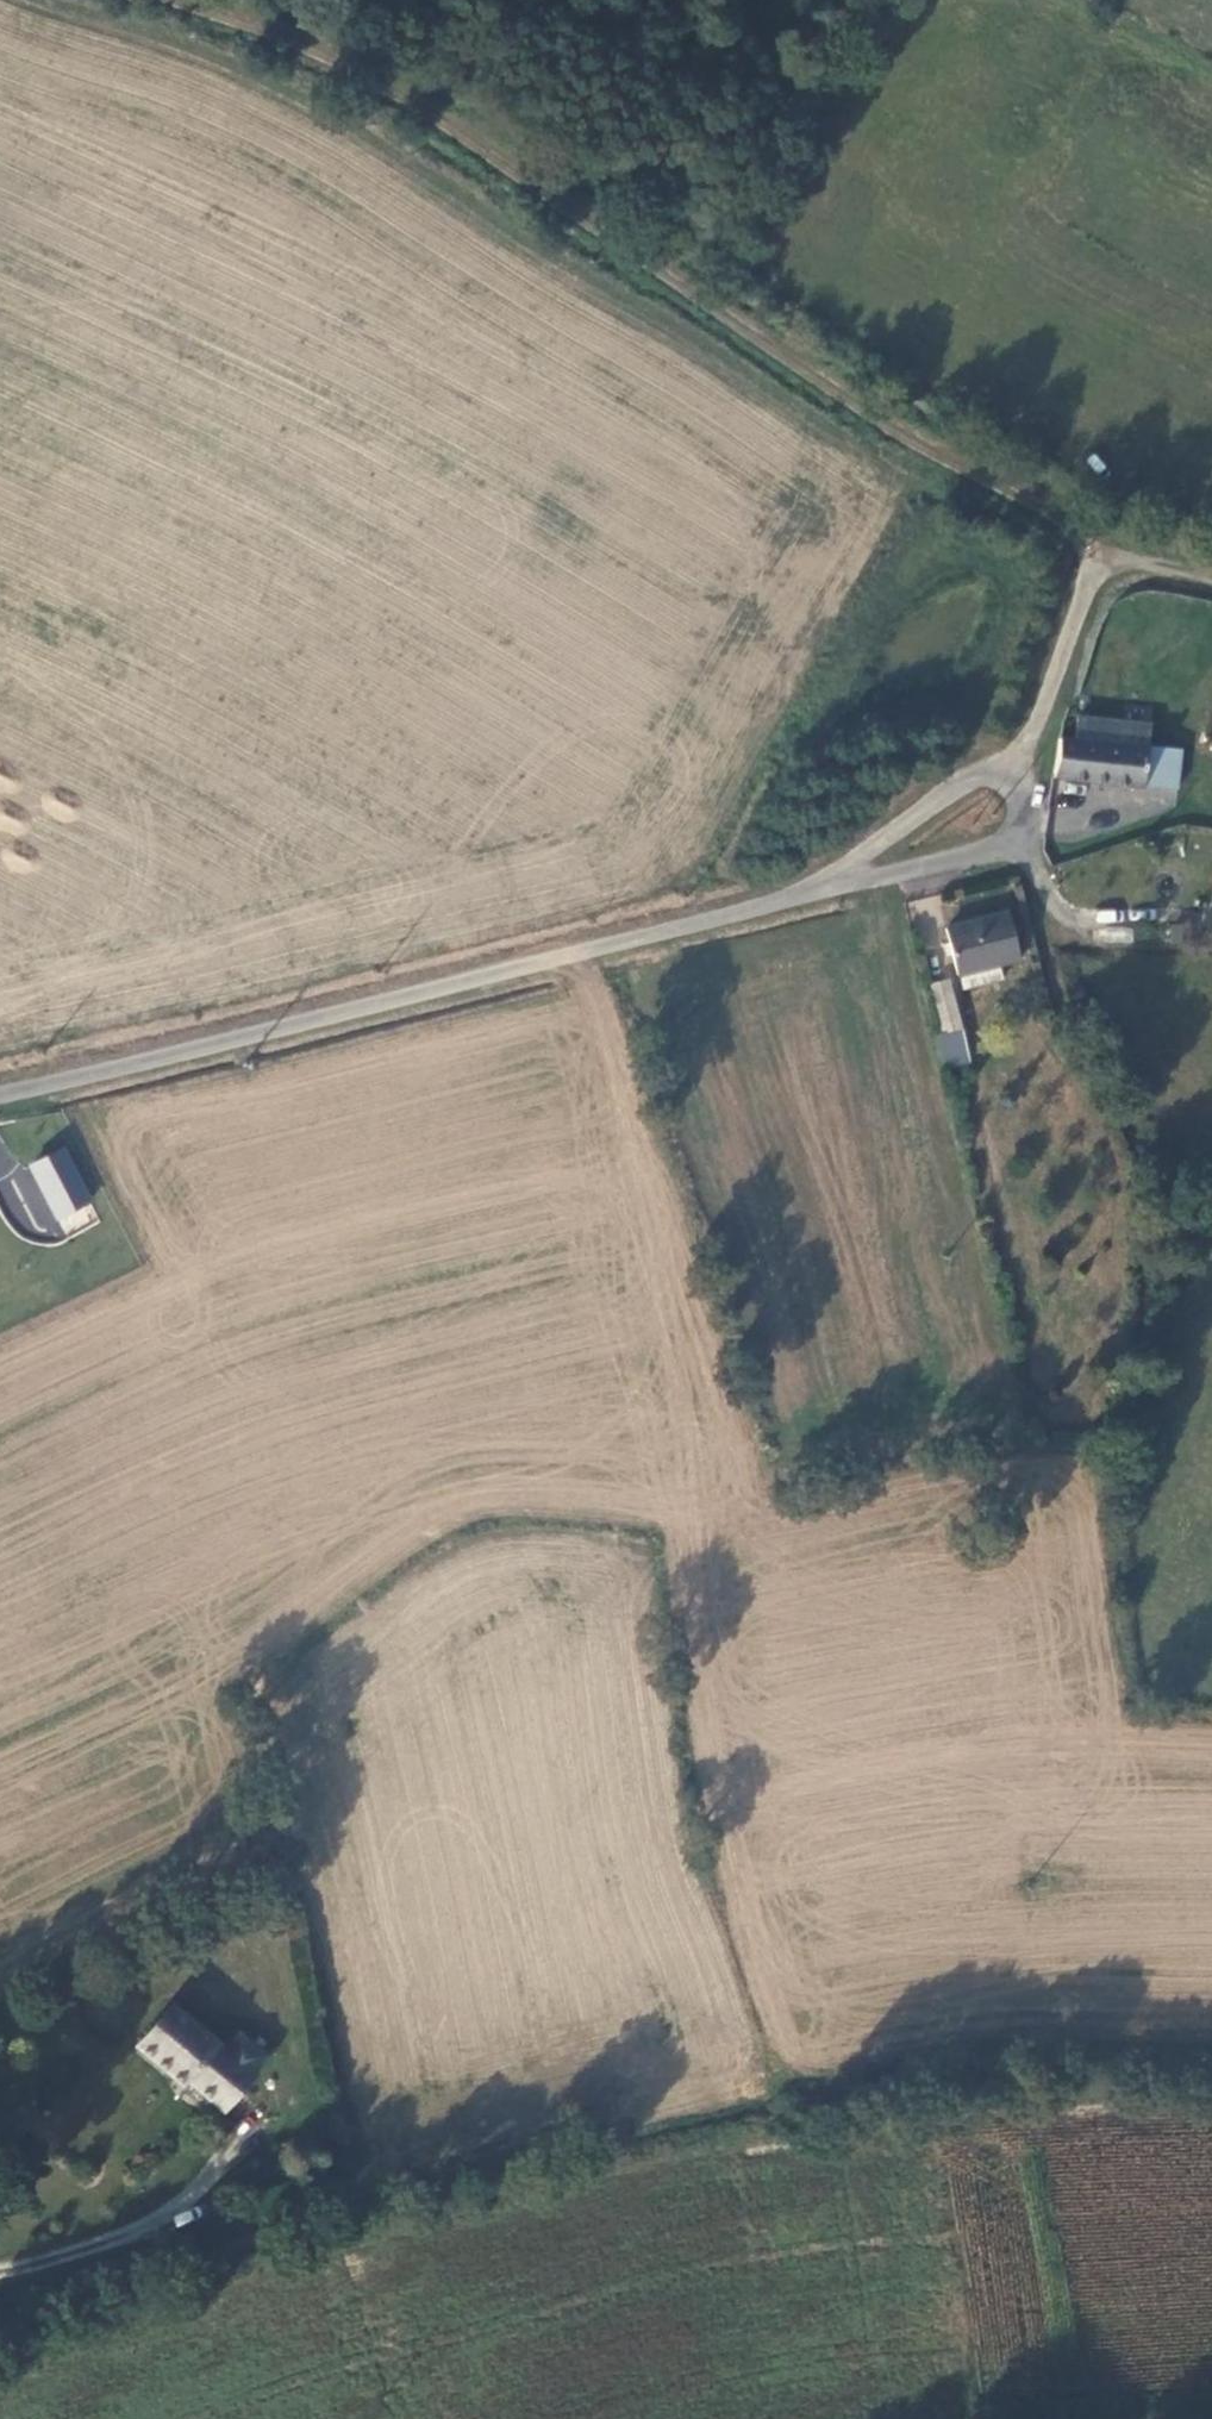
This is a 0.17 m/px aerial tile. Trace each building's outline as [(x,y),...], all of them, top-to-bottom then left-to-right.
[(1150,746),(1152,724),(1077,717),(1075,739),(1060,738),(1054,777),(1177,790),(1181,750),(1150,746)] [(1009,912),(946,928),(958,975),(960,974),(999,964),(1021,959),(1009,912)] [(1003,978),(999,964),(960,974),(963,989),(1003,978)] [(943,1033),(963,1028),(949,979),(930,984),(943,1033)] [(936,1035),(944,1069),(970,1062),(963,1028),(943,1033),(936,1035)] [(91,1200),(64,1143),(31,1159),(58,1216),(91,1200)] [(1081,1486),(1099,1485),(1099,1473),(1081,1473),(1081,1486)] [(138,2045),(184,2084),(188,2079),(225,2110),(256,2074),(254,2072),(268,2057),(241,2032),(227,2049),(173,2004),(138,2045)]
